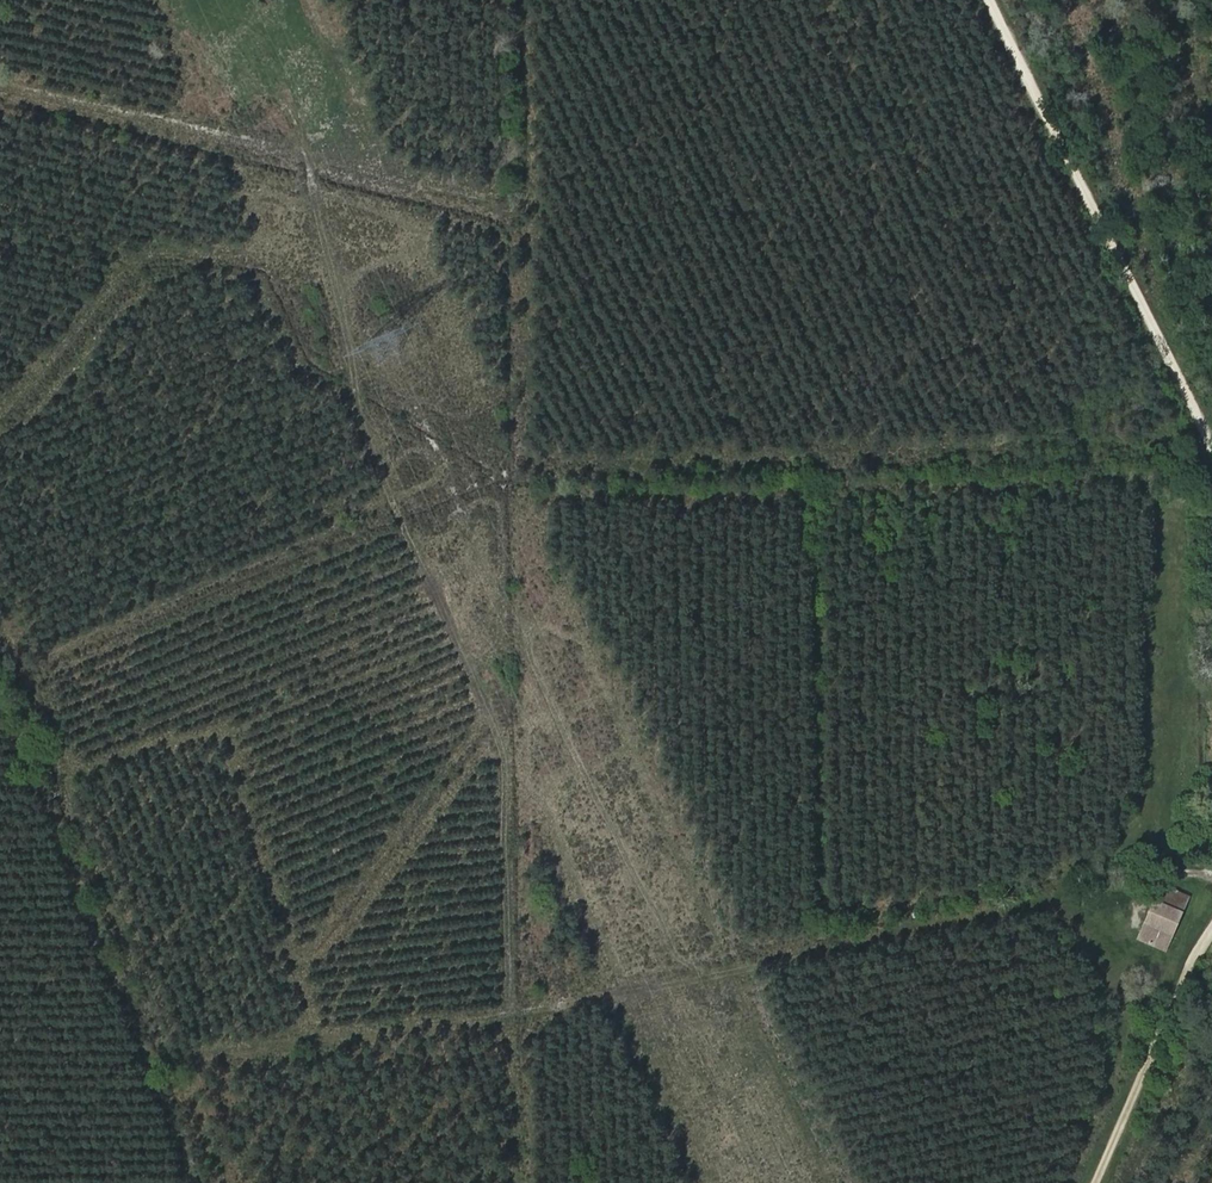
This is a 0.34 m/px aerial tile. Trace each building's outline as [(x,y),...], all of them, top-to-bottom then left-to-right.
[(1166,945),(1180,908),(1159,900),(1145,936),(1166,945)]
